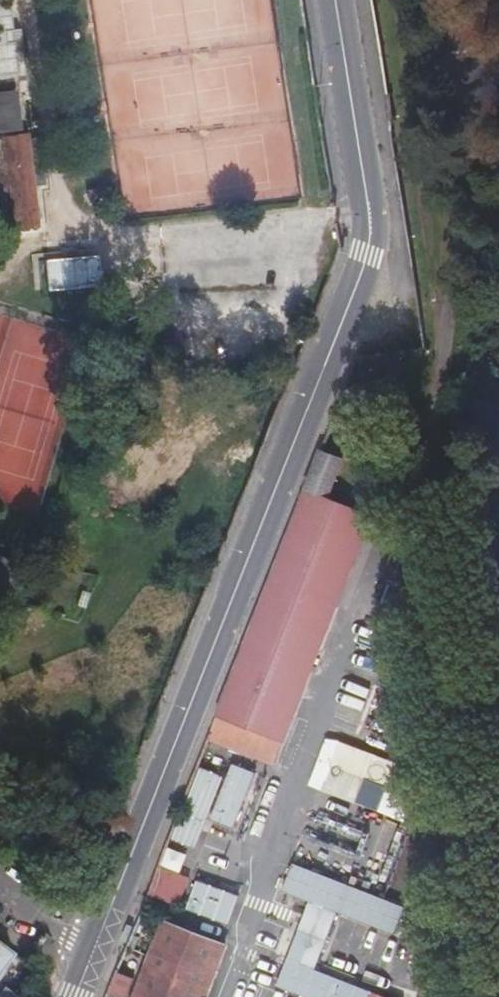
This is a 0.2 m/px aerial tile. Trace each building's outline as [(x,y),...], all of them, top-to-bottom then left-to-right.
[(0,34),(0,74),(14,72),(9,33),(0,34)] [(26,129),(25,89),(0,90),(0,129),(26,129)] [(37,228),(34,133),(0,134),(0,187),(9,187),(10,229),(37,228)] [(101,242),(102,256),(46,257),(46,286),(148,283),(147,241),(101,242)] [(329,499),(344,457),(317,447),(206,735),(235,747),(272,763),(369,515),(329,499)] [(191,859),(235,747),(206,735),(145,892),(181,905),(190,879),(171,870),(177,854),(191,859)] [(399,763),(327,738),(310,787),(382,812),(399,763)] [(278,989),(302,996),(399,996),(317,970),(336,911),(396,931),(405,901),(292,865),(283,891),(307,899),(278,989)] [(186,910),(229,925),(240,894),(197,878),(186,910)] [(160,920),(130,996),(206,996),(226,946),(160,920)] [(20,956),(0,940),(0,980),(20,956)]
